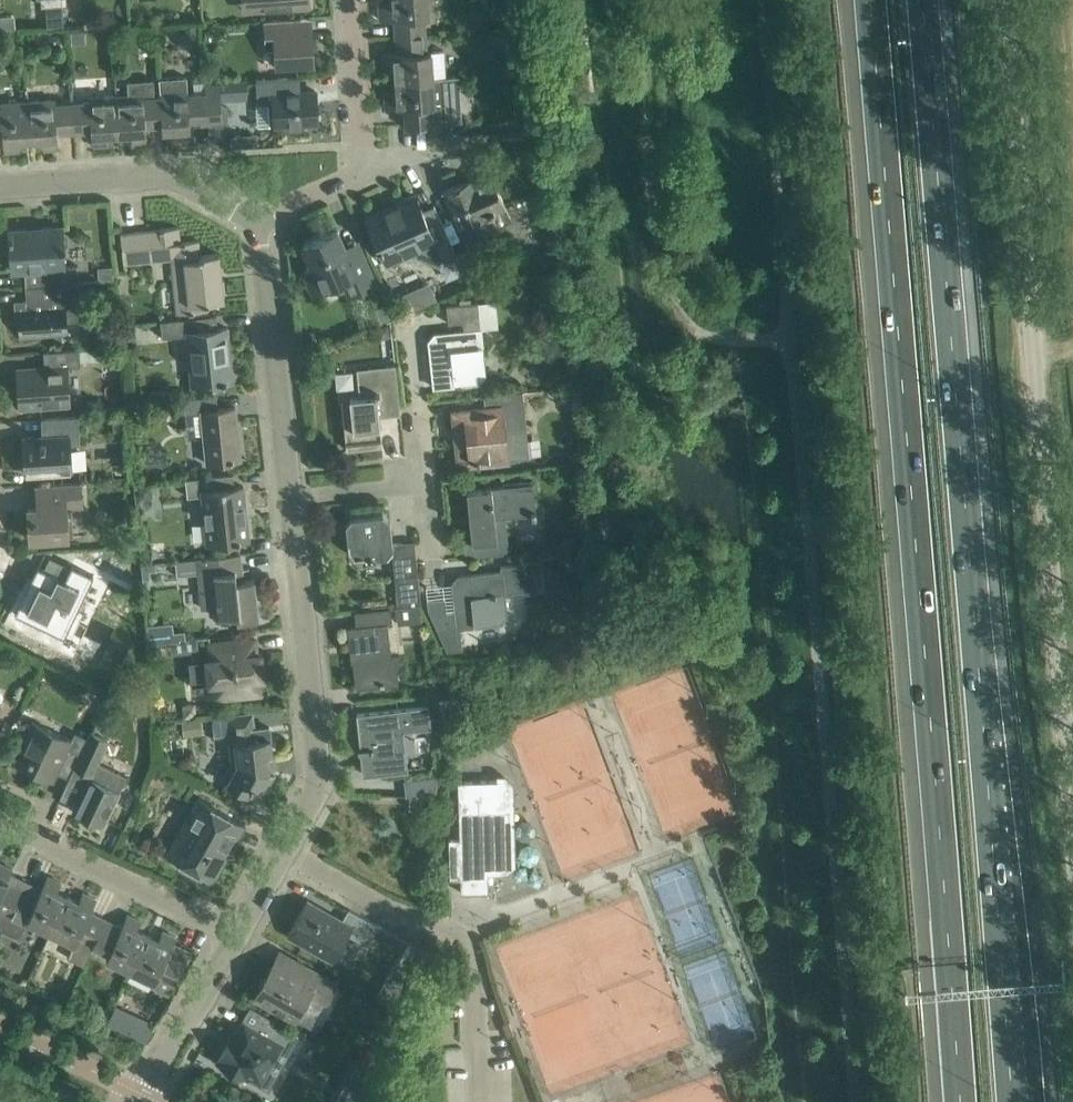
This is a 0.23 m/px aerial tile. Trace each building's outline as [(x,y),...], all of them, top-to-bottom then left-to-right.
[(241,10),(310,5),(310,0),(240,0),(241,10)] [(428,0),(389,0),(390,3),(380,4),(381,19),(395,18),(396,36),(426,34),(425,16),(429,16),(428,0)] [(15,28),(14,13),(0,14),(0,29),(15,28)] [(297,18),(275,20),(264,21),(265,48),(275,48),(276,65),(292,64),(314,62),(312,31),(298,32),(297,18)] [(60,33),(48,34),(48,40),(54,45),(61,45),(60,33)] [(427,51),(426,34),(396,36),(397,52),(383,53),(384,68),(394,67),(395,80),(433,77),(446,77),(444,50),(427,51)] [(527,52),(523,57),(524,65),(536,63),(534,51),(527,52)] [(208,123),(205,83),(194,84),(195,93),(188,94),(188,89),(187,76),(159,78),(160,96),(163,126),(163,130),(176,129),(177,139),(191,138),(191,124),(208,123)] [(256,79),(258,103),(255,103),(257,125),(282,124),(282,128),(304,127),(304,122),(318,121),(316,89),(300,91),(299,76),(256,79)] [(459,76),(446,77),(433,77),(395,80),(396,92),(386,93),(387,107),(410,106),(411,124),(462,120),(459,76)] [(163,126),(160,96),(155,96),(154,79),(128,81),(129,93),(116,94),(119,133),(131,132),(132,142),(147,141),(146,127),(163,126)] [(220,82),(205,83),(208,123),(209,137),(224,136),(223,122),(222,114),(221,104),(220,82)] [(119,133),(116,94),(89,96),(89,101),(72,102),(75,132),(92,131),(93,145),(108,143),(108,134),(119,133)] [(75,132),(72,102),(55,103),(55,98),(28,100),(31,139),(43,138),(44,148),(59,147),(58,133),(75,132)] [(28,100),(1,102),(1,107),(0,107),(0,137),(3,137),(5,151),(20,149),(19,140),(31,139),(28,100)] [(239,131),(231,136),(232,148),(249,147),(239,131)] [(443,190),(452,210),(465,241),(496,227),(495,227),(511,220),(505,206),(506,206),(492,175),(476,183),(473,176),(443,190)] [(367,216),(376,236),(387,262),(429,243),(436,260),(455,251),(444,225),(435,205),(423,210),(416,194),(398,202),(400,208),(371,221),(368,215),(367,216)] [(12,270),(25,269),(39,268),(40,283),(26,284),(26,286),(78,282),(80,282),(78,264),(65,265),(64,247),(66,247),(66,243),(64,243),(62,225),(9,229),(12,270)] [(121,233),(123,255),(123,263),(171,258),(177,315),(207,311),(206,303),(225,301),(221,269),(219,252),(201,254),(199,239),(180,241),(179,226),(160,228),(160,229),(121,233)] [(314,291),(334,282),(342,278),(349,294),(375,282),(372,274),(363,254),(351,259),(338,229),(303,244),(313,266),(304,270),(314,291)] [(470,284),(484,278),(471,248),(456,254),(470,284)] [(81,319),(78,282),(26,286),(27,300),(18,301),(21,336),(43,334),(67,333),(66,320),(81,319)] [(464,329),(457,330),(435,333),(432,336),(436,339),(437,349),(430,350),(434,386),(481,382),(487,374),(478,301),(446,304),(448,322),(463,320),(464,329)] [(194,317),(172,319),(160,321),(162,337),(187,334),(193,384),(233,379),(227,326),(195,330),(194,317)] [(80,366),(80,361),(122,359),(121,347),(66,349),(44,351),(45,367),(19,369),(21,406),(43,404),(69,403),(66,367),(80,366)] [(379,415),(401,413),(396,363),(374,366),(357,368),(360,396),(341,399),(347,449),(382,445),(379,415)] [(523,391),(519,391),(497,393),(498,406),(460,410),(464,446),(469,446),(470,463),(492,460),(509,459),(509,458),(529,456),(526,429),(527,428),(523,391)] [(217,395),(195,397),(184,398),(184,399),(175,400),(176,413),(185,412),(185,413),(201,411),(207,463),(219,461),(241,459),(236,406),(218,408),(217,395)] [(78,416),(64,416),(42,418),(42,419),(50,418),(51,435),(23,437),(26,472),(72,469),(70,445),(80,444),(78,416)] [(127,416),(113,417),(114,430),(127,430),(127,416)] [(570,455),(570,458),(571,461),(575,461),(577,459),(578,456),(576,453),(573,453),(570,455)] [(234,473),(212,475),(186,478),(188,496),(202,494),(207,542),(249,538),(244,485),(235,486),(234,473)] [(81,482),(58,483),(35,485),(37,507),(28,508),(30,539),(52,537),(68,536),(66,506),(83,505),(81,482)] [(533,482),(489,487),(467,489),(470,514),(466,515),(466,516),(474,515),(475,524),(471,525),(473,541),(466,541),(468,556),(509,552),(506,516),(536,513),(533,482)] [(150,485),(139,485),(140,496),(151,496),(150,485)] [(422,603),(417,562),(415,540),(393,542),(390,518),(383,512),(352,515),(346,523),(349,551),(356,557),(393,553),(400,606),(421,603),(422,603)] [(240,552),(218,555),(197,557),(199,572),(203,608),(219,606),(220,616),(237,614),(237,620),(258,618),(254,578),(237,580),(236,570),(242,569),(240,552)] [(197,557),(177,559),(179,574),(199,572),(197,557)] [(94,574),(92,573),(72,563),(65,577),(38,564),(16,611),(30,618),(33,612),(45,618),(44,621),(62,630),(77,598),(81,601),(94,574)] [(503,566),(503,570),(468,574),(469,580),(459,581),(456,579),(453,582),(456,610),(447,611),(445,597),(428,598),(429,609),(438,628),(448,650),(463,648),(460,626),(500,621),(507,613),(505,593),(539,589),(536,563),(503,566)] [(399,606),(396,606),(398,623),(423,620),(421,603),(400,606),(399,606)] [(387,623),(392,623),(391,607),(355,611),(356,625),(348,626),(351,652),(353,652),(357,686),(379,684),(398,682),(395,656),(391,657),(387,623)] [(264,677),(262,653),(262,652),(257,653),(255,637),(209,643),(211,658),(190,660),(193,684),(213,682),(215,698),(261,693),(260,677),(264,677)] [(162,643),(149,644),(150,656),(163,655),(162,643)] [(150,711),(149,688),(128,690),(129,704),(137,712),(150,711)] [(429,705),(379,711),(357,713),(361,747),(358,747),(359,752),(364,751),(367,775),(405,770),(402,748),(400,731),(431,728),(429,705)] [(230,731),(228,714),(213,715),(215,735),(229,733),(229,731),(230,731)] [(202,718),(188,720),(189,730),(203,728),(202,718)] [(69,777),(88,737),(76,732),(72,739),(32,720),(29,726),(25,736),(23,740),(14,760),(54,779),(57,772),(69,777)] [(19,721),(14,732),(25,736),(29,726),(19,721)] [(270,726),(234,731),(236,741),(230,742),(232,759),(238,758),(238,763),(228,781),(259,799),(275,770),(270,769),(268,753),(273,753),(270,726)] [(103,825),(113,805),(126,775),(98,761),(109,740),(91,731),(88,737),(69,777),(85,784),(73,810),(103,825)] [(404,779),(406,795),(410,795),(423,796),(436,797),(438,775),(421,777),(404,779)] [(510,811),(510,789),(510,786),(501,778),(500,778),(500,779),(458,780),(460,836),(449,837),(450,878),(461,877),(461,891),(489,891),(489,862),(500,861),(500,839),(509,839),(508,811),(510,811)] [(423,796),(410,795),(409,808),(422,809),(423,796)] [(167,853),(183,862),(214,880),(245,823),(199,796),(167,853)] [(27,879),(12,871),(13,868),(0,862),(0,928),(2,929),(27,879)] [(51,931),(68,895),(57,890),(61,882),(48,875),(42,886),(27,879),(2,929),(15,935),(21,933),(27,919),(51,931)] [(84,965),(93,946),(106,919),(91,912),(97,899),(83,892),(79,901),(68,895),(51,931),(75,942),(68,957),(84,965)] [(289,934),(308,945),(332,959),(347,932),(367,944),(378,924),(349,908),(343,919),(308,900),(289,934)] [(131,969),(148,934),(137,929),(141,920),(128,913),(121,927),(106,919),(93,946),(108,953),(106,957),(131,969)] [(190,949),(174,942),(177,937),(163,930),(159,939),(148,934),(131,969),(154,980),(152,984),(169,993),(183,966),(190,949)] [(336,982),(328,978),(309,967),(302,979),(273,963),(255,995),(311,1026),(325,1002),(336,982)] [(384,983),(375,998),(396,1010),(401,992),(384,983)] [(299,1032),(259,1010),(258,1011),(265,1015),(258,1028),(244,1021),(239,1031),(235,1029),(217,1061),(249,1079),(250,1076),(262,1082),(281,1048),(288,1052),(299,1032)] [(138,1017),(131,1033),(148,1041),(157,1025),(138,1017)]
